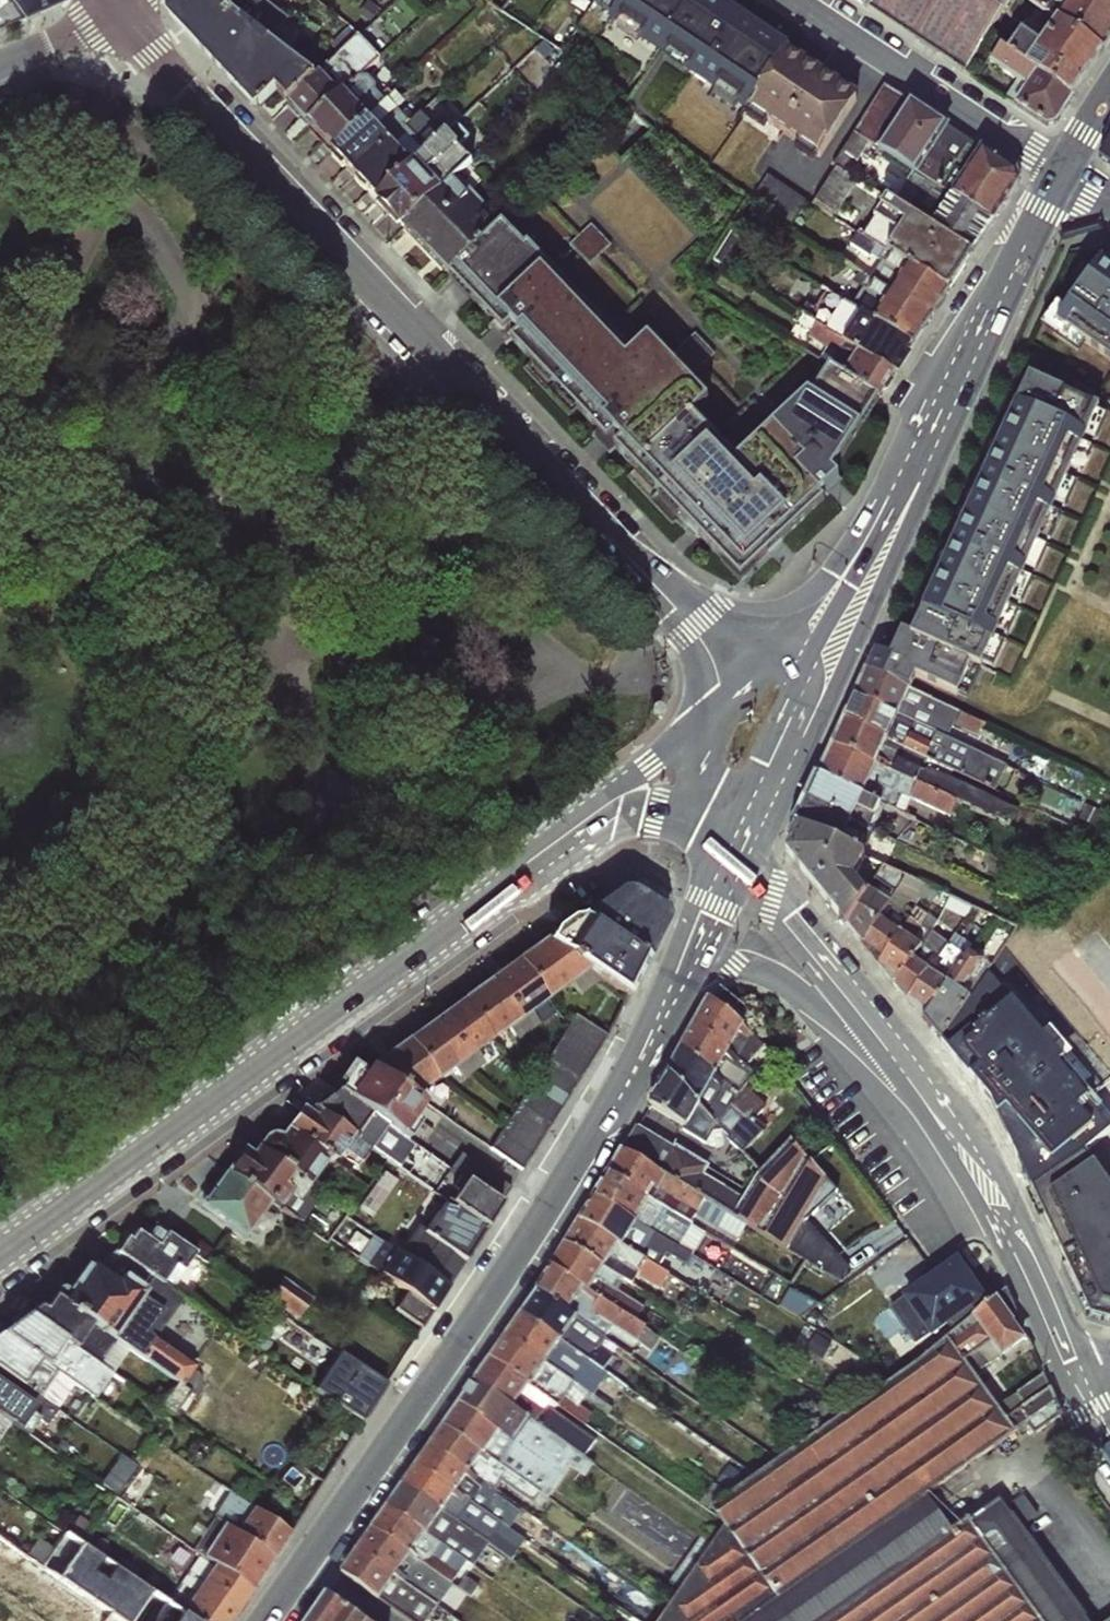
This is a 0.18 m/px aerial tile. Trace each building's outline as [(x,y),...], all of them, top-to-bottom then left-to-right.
[(60,5),(61,0),(0,0),(0,29),(60,5)] [(287,105),(313,77),(208,0),(164,0),(164,16),(219,69),(258,107),(275,92),(287,105)] [(748,112),(784,52),(706,0),(594,0),(587,9),(748,112)] [(875,0),(858,0),(870,8),(875,0)] [(1010,0),(875,0),(870,8),(970,73),(1010,0)] [(1109,43),(1109,0),(1075,0),(1066,18),(1107,48),(1109,43)] [(1086,81),(1107,48),(1066,18),(1038,54),(1086,81)] [(351,43),(313,77),(287,105),(308,125),(359,78),(379,59),(370,51),(365,56),(351,43)] [(786,47),(784,52),(748,112),(819,156),(858,95),(786,47)] [(1076,96),(1086,81),(1038,54),(1027,66),(1036,72),(1076,96)] [(1061,123),(1076,96),(1036,72),(1018,105),(1050,126),(1061,123)] [(333,154),(391,95),(387,91),(378,97),(371,82),(359,78),(308,125),(333,154)] [(869,142),(879,149),(908,102),(884,86),(832,166),(835,168),(812,205),(832,219),(858,181),(847,175),(869,142)] [(404,103),(394,93),(391,95),(333,154),(353,177),(408,124),(396,111),(404,103)] [(947,127),(908,102),(879,149),(912,172),(916,174),(947,127)] [(377,200),(442,137),(419,114),(408,124),(353,177),(377,200)] [(471,141),(456,125),(442,137),(377,200),(403,228),(455,179),(470,164),(460,152),(471,141)] [(979,148),(947,127),(916,174),(950,195),(979,148)] [(1097,161),(1109,170),(1109,141),(1097,161)] [(1013,171),(979,148),(950,195),(993,221),(1018,181),(1013,171)] [(971,255),(993,221),(950,195),(916,174),(912,172),(894,204),(971,255)] [(792,219),(806,194),(770,174),(756,198),(792,219)] [(449,276),(501,225),(455,179),(403,228),(449,276)] [(948,290),(971,255),(894,204),(886,199),(863,237),(948,290)] [(575,242),(593,262),(615,243),(596,222),(575,242)] [(449,276),(739,580),(823,499),(820,495),(806,479),(811,474),(768,429),(734,461),(693,417),(707,402),(707,401),(647,337),(631,351),(501,225),(449,276)] [(933,314),(948,290),(863,237),(856,233),(849,245),(869,258),(860,273),(933,314)] [(1100,260),(1055,324),(1109,363),(1109,268),(1100,260)] [(911,348),(933,314),(860,273),(838,261),(832,273),(851,284),(841,301),(911,348)] [(895,373),(911,348),(841,301),(824,291),(813,308),(806,306),(800,314),(803,317),(895,373)] [(880,397),(895,373),(803,317),(786,341),(880,397)] [(880,397),(828,368),(810,397),(805,393),(768,429),(811,474),(806,479),(820,495),(838,478),(832,470),(880,397)] [(1028,378),(999,440),(1080,476),(1108,412),(1028,378)] [(999,440),(962,519),(1044,556),(1080,476),(999,440)] [(962,519),(940,567),(1022,603),(1044,556),(962,519)] [(998,656),(1022,603),(940,567),(917,618),(998,656)] [(874,650),(865,671),(915,694),(920,685),(962,704),(976,677),(984,681),(986,681),(998,656),(917,618),(910,634),(901,630),(887,654),(874,650)] [(984,724),(915,694),(865,671),(854,695),(952,739),(956,732),(977,740),(984,724)] [(1006,765),(952,739),(854,695),(843,719),(995,790),(1006,765)] [(992,798),(995,790),(843,719),(831,747),(955,803),(1009,826),(1016,812),(992,798)] [(950,817),(955,803),(831,747),(818,777),(879,805),(904,815),(911,800),(950,817)] [(869,829),(879,805),(818,777),(808,800),(851,820),(869,829)] [(845,831),(851,820),(808,800),(796,826),(856,853),(862,839),(845,831)] [(863,857),(856,853),(796,826),(784,852),(844,925),(864,895),(854,881),(863,857)] [(862,946),(905,876),(883,865),(864,895),(844,925),(862,946)] [(905,876),(862,946),(877,965),(912,912),(924,883),(905,876)] [(576,917),(645,961),(667,919),(664,907),(628,887),(617,888),(576,917)] [(912,912),(877,965),(892,983),(929,933),(933,926),(912,912)] [(544,941),(600,980),(625,996),(645,961),(576,917),(568,919),(551,930),(544,941)] [(929,933),(892,983),(906,999),(947,944),(929,933)] [(517,960),(546,999),(568,984),(580,996),(600,980),(544,941),(517,960)] [(947,944),(906,999),(921,1017),(968,952),(947,944)] [(968,952),(921,1017),(941,1041),(990,965),(968,952)] [(546,999),(517,960),(489,981),(527,1033),(538,1025),(531,1011),(546,999)] [(527,1033),(489,981),(462,1000),(492,1040),(507,1028),(517,1040),(527,1033)] [(492,1040),(462,1000),(435,1021),(473,1073),(484,1065),(477,1052),(492,1040)] [(693,1025),(728,1051),(742,1027),(707,1000),(693,1025)] [(574,1010),(499,1150),(531,1167),(606,1028),(574,1010)] [(473,1073),(435,1021),(407,1041),(435,1081),(451,1069),(461,1079),(463,1079),(473,1073)] [(728,1051),(693,1025),(680,1048),(714,1075),(728,1051)] [(697,1104),(684,1127),(683,1131),(713,1149),(721,1148),(729,1143),(742,1154),(765,1127),(756,1119),(765,1106),(751,1092),(757,1085),(751,1078),(759,1068),(751,1060),(749,1052),(756,1038),(742,1027),(728,1051),(714,1075),(697,1104)] [(435,1081),(407,1041),(369,1068),(414,1096),(435,1081)] [(714,1075),(680,1048),(666,1072),(697,1104),(714,1075)] [(336,1092),(407,1140),(424,1112),(408,1101),(414,1096),(369,1068),(359,1076),(350,1071),(336,1092)] [(697,1104),(666,1072),(647,1105),(684,1127),(697,1104)] [(314,1109),(368,1150),(411,1178),(417,1166),(405,1157),(414,1144),(407,1140),(336,1092),(314,1109)] [(368,1150),(314,1109),(309,1108),(307,1116),(297,1111),(284,1129),(325,1159),(330,1162),(340,1150),(359,1162),(368,1150)] [(621,1152),(725,1212),(837,1280),(846,1268),(806,1222),(834,1191),(787,1137),(760,1169),(741,1201),(702,1174),(705,1165),(637,1125),(621,1152)] [(325,1159),(284,1129),(278,1137),(269,1137),(258,1153),(308,1185),(325,1159)] [(308,1185),(258,1153),(255,1159),(240,1150),(225,1173),(281,1212),(296,1221),(319,1193),(308,1185)] [(725,1212),(621,1152),(607,1175),(674,1216),(695,1226),(699,1220),(702,1220),(716,1227),(725,1212)] [(1030,1189),(1090,1317),(1109,1323),(1109,1191),(1082,1152),(1030,1189)] [(449,1203),(483,1229),(510,1187),(462,1154),(450,1171),(464,1181),(449,1203)] [(281,1212),(225,1173),(202,1205),(244,1235),(259,1217),(272,1224),(281,1212)] [(674,1216),(607,1175),(592,1198),(680,1246),(684,1236),(667,1225),(674,1216)] [(680,1246),(592,1198),(579,1219),(657,1267),(664,1255),(684,1263),(690,1256),(680,1246)] [(483,1229),(449,1203),(445,1202),(422,1233),(463,1260),(483,1229)] [(657,1267),(579,1219),(563,1245),(623,1282),(628,1282),(639,1278),(658,1289),(668,1276),(657,1267)] [(339,1240),(372,1253),(379,1236),(346,1223),(339,1240)] [(133,1265),(170,1290),(192,1253),(165,1234),(155,1246),(135,1232),(116,1253),(133,1265)] [(463,1260),(422,1233),(404,1258),(447,1286),(463,1260)] [(623,1282),(563,1245),(549,1267),(637,1320),(643,1308),(618,1291),(623,1282)] [(447,1286),(404,1258),(395,1254),(380,1276),(430,1311),(447,1286)] [(986,1305),(955,1262),(902,1299),(935,1347),(946,1341),(986,1305)] [(56,1299),(145,1363),(175,1384),(159,1408),(171,1417),(188,1392),(182,1388),(196,1366),(155,1338),(182,1298),(170,1290),(133,1265),(123,1278),(118,1277),(56,1299)] [(637,1320),(549,1267),(535,1289),(605,1337),(608,1333),(650,1350),(659,1338),(637,1320)] [(279,1299),(308,1308),(314,1291),(285,1281),(279,1299)] [(605,1337),(535,1289),(521,1313),(588,1362),(613,1379),(623,1365),(605,1350),(610,1342),(605,1337)] [(26,1316),(86,1356),(93,1345),(126,1369),(137,1373),(145,1363),(56,1299),(52,1297),(43,1310),(35,1309),(26,1316)] [(992,1299),(986,1305),(946,1341),(972,1375),(1025,1341),(992,1299)] [(588,1362),(521,1313),(505,1336),(584,1394),(593,1397),(601,1383),(583,1369),(588,1362)] [(26,1316),(0,1334),(71,1384),(92,1397),(109,1373),(86,1356),(26,1316)] [(0,1334),(0,1371),(55,1410),(71,1384),(0,1334)] [(584,1394),(505,1336),(490,1358),(558,1405),(585,1425),(592,1415),(579,1405),(584,1394)] [(967,1519),(951,1531),(927,1495),(1013,1433),(972,1375),(946,1341),(935,1347),(713,1508),(723,1529),(660,1620),(1039,1620),(967,1519)] [(321,1388),(367,1417),(390,1379),(344,1350),(321,1388)] [(558,1405),(490,1358),(473,1381),(585,1456),(593,1440),(555,1411),(558,1405)] [(1018,1428),(1062,1409),(1048,1378),(1005,1398),(1018,1428)] [(585,1456),(473,1381),(458,1404),(563,1475),(569,1466),(585,1476),(593,1463),(585,1456)] [(9,1424),(26,1435),(36,1419),(29,1414),(34,1407),(0,1384),(0,1417),(9,1424)] [(563,1475),(458,1404),(442,1426),(534,1490),(547,1497),(563,1475)] [(9,1424),(0,1417),(0,1436),(9,1424)] [(534,1490),(442,1426),(428,1447),(494,1492),(499,1486),(526,1498),(534,1490)] [(494,1492),(428,1447),(414,1466),(509,1527),(515,1522),(534,1533),(539,1527),(494,1492)] [(509,1527),(414,1466),(402,1485),(507,1558),(513,1561),(525,1541),(509,1527)] [(507,1558),(402,1485),(387,1506),(472,1567),(475,1561),(498,1571),(507,1558)] [(235,1532),(272,1559),(289,1534),(228,1494),(220,1505),(242,1521),(235,1532)] [(998,1500),(967,1519),(1039,1620),(1087,1620),(1036,1546),(998,1500)] [(472,1567),(387,1506),(370,1529),(451,1584),(455,1577),(460,1581),(457,1588),(470,1597),(478,1586),(467,1577),(472,1567)] [(272,1559),(235,1532),(223,1526),(202,1558),(212,1565),(252,1591),(272,1559)] [(451,1584),(370,1529),(357,1549),(454,1618),(462,1609),(444,1597),(451,1584)] [(121,1620),(193,1620),(180,1613),(63,1534),(42,1566),(121,1620)] [(42,1566),(0,1538),(0,1589),(45,1620),(121,1620),(42,1566)] [(357,1549),(341,1572),(410,1620),(432,1620),(434,1619),(437,1620),(452,1620),(454,1618),(357,1549)] [(193,1620),(232,1620),(252,1591),(212,1565),(180,1613),(193,1620)] [(327,1596),(309,1620),(364,1620),(327,1596)]
